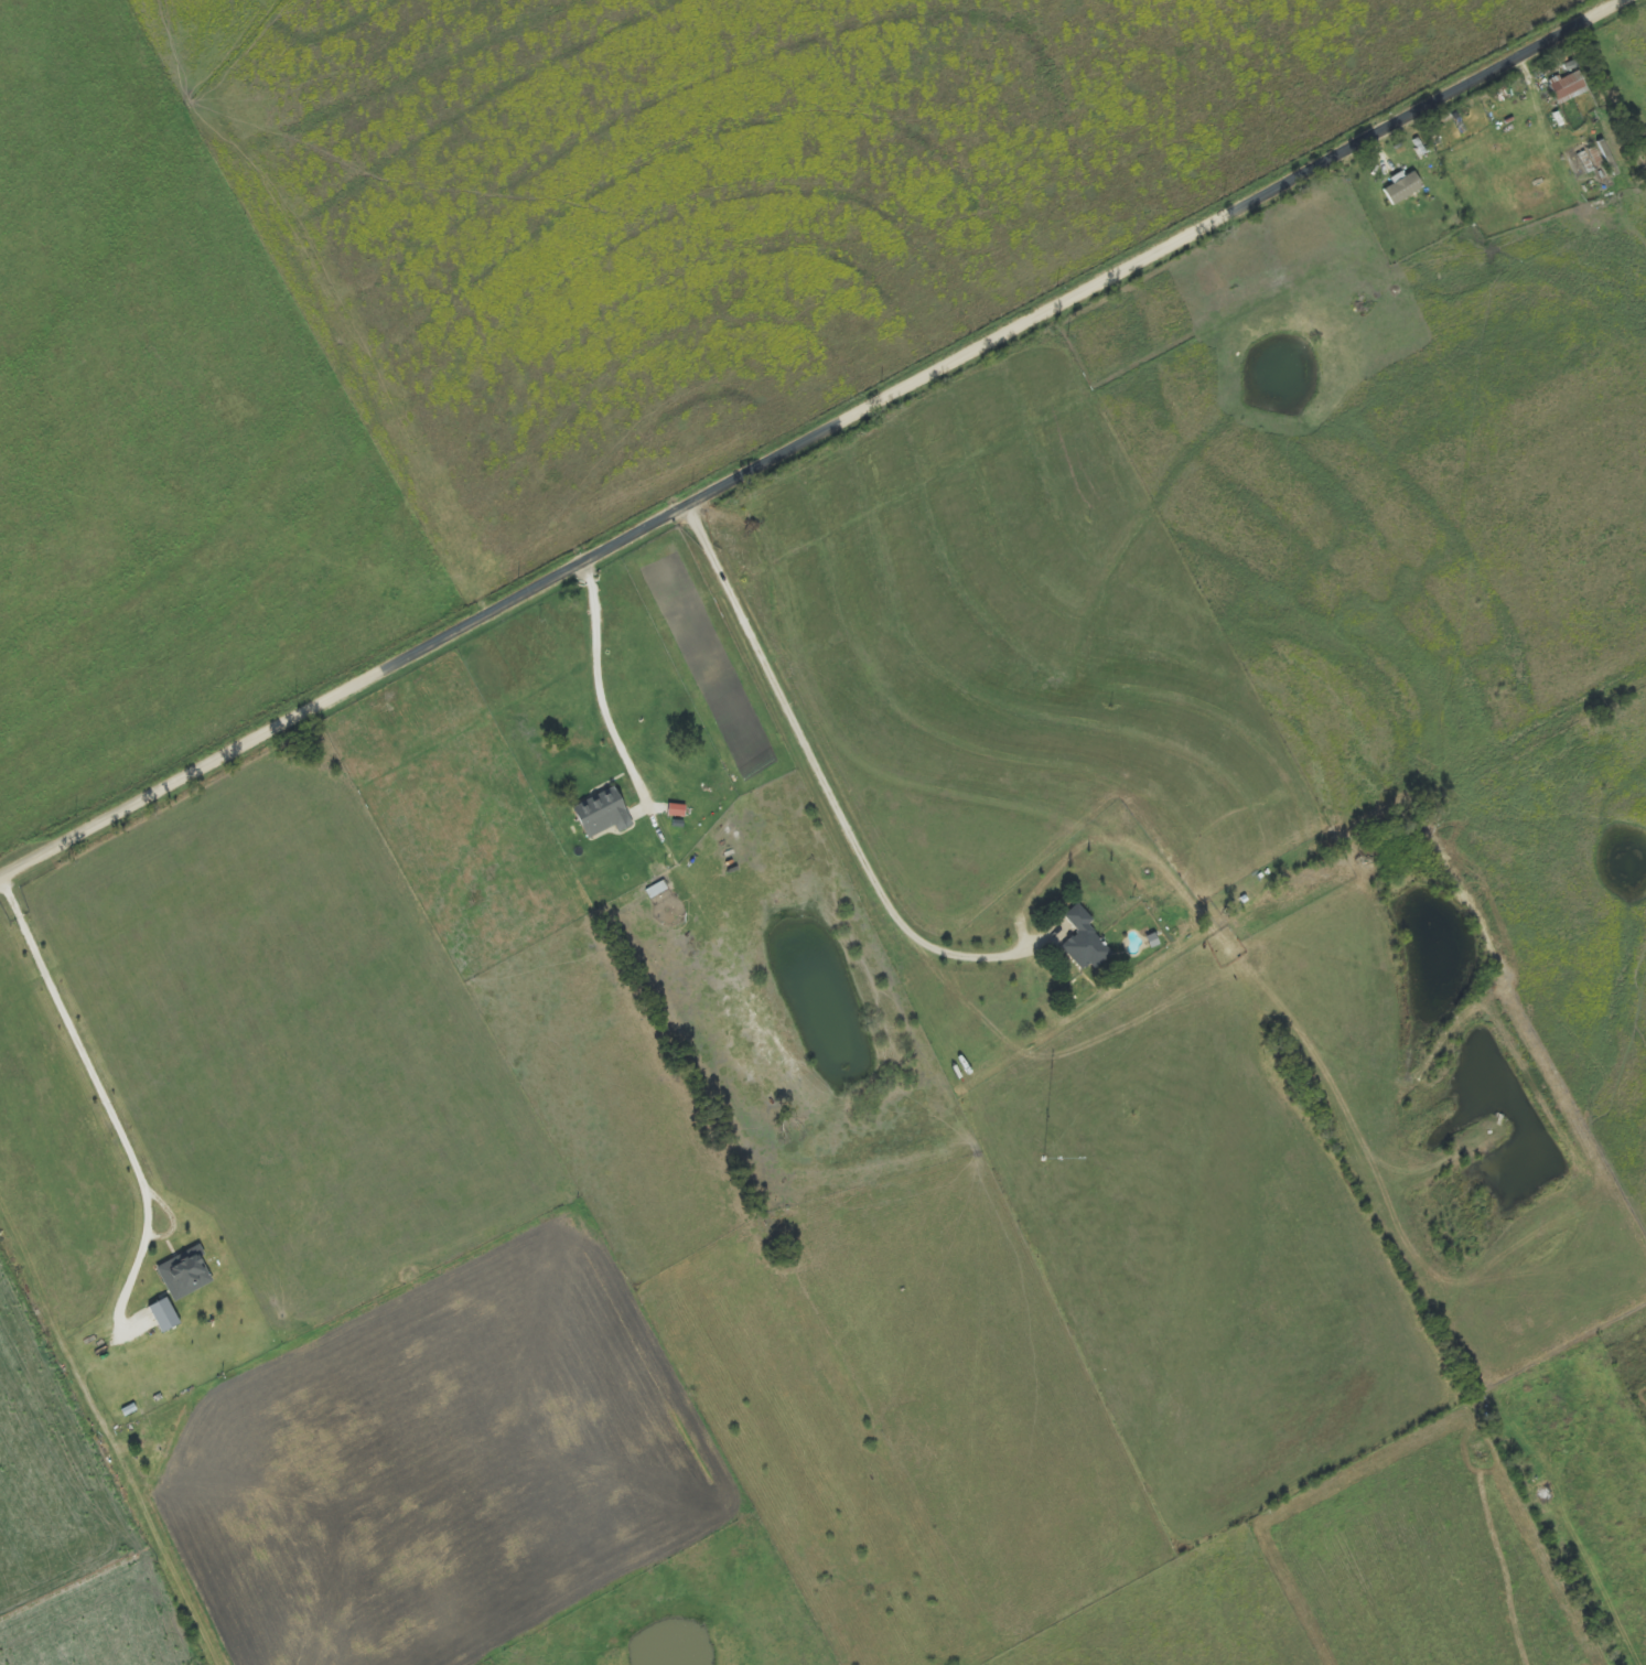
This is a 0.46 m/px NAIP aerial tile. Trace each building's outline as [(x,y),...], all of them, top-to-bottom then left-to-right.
[(1590,93),(1583,72),(1562,79),(1561,77),(1551,80),(1559,104),(1590,93)] [(1417,172),(1407,177),(1405,173),(1393,178),(1396,185),(1387,189),(1395,205),(1426,191),(1417,172)] [(590,839),(618,827),(621,833),(637,826),(619,787),(575,807),(590,839)] [(688,805),(671,805),(671,817),(688,817),(688,805)] [(1083,971),(1092,963),(1097,969),(1114,956),(1090,925),(1095,921),(1082,904),(1067,915),(1081,933),(1064,946),(1083,971)] [(161,1270),(176,1303),(216,1284),(201,1251),(161,1270)] [(185,1325),(170,1299),(152,1309),(166,1335),(185,1325)]
